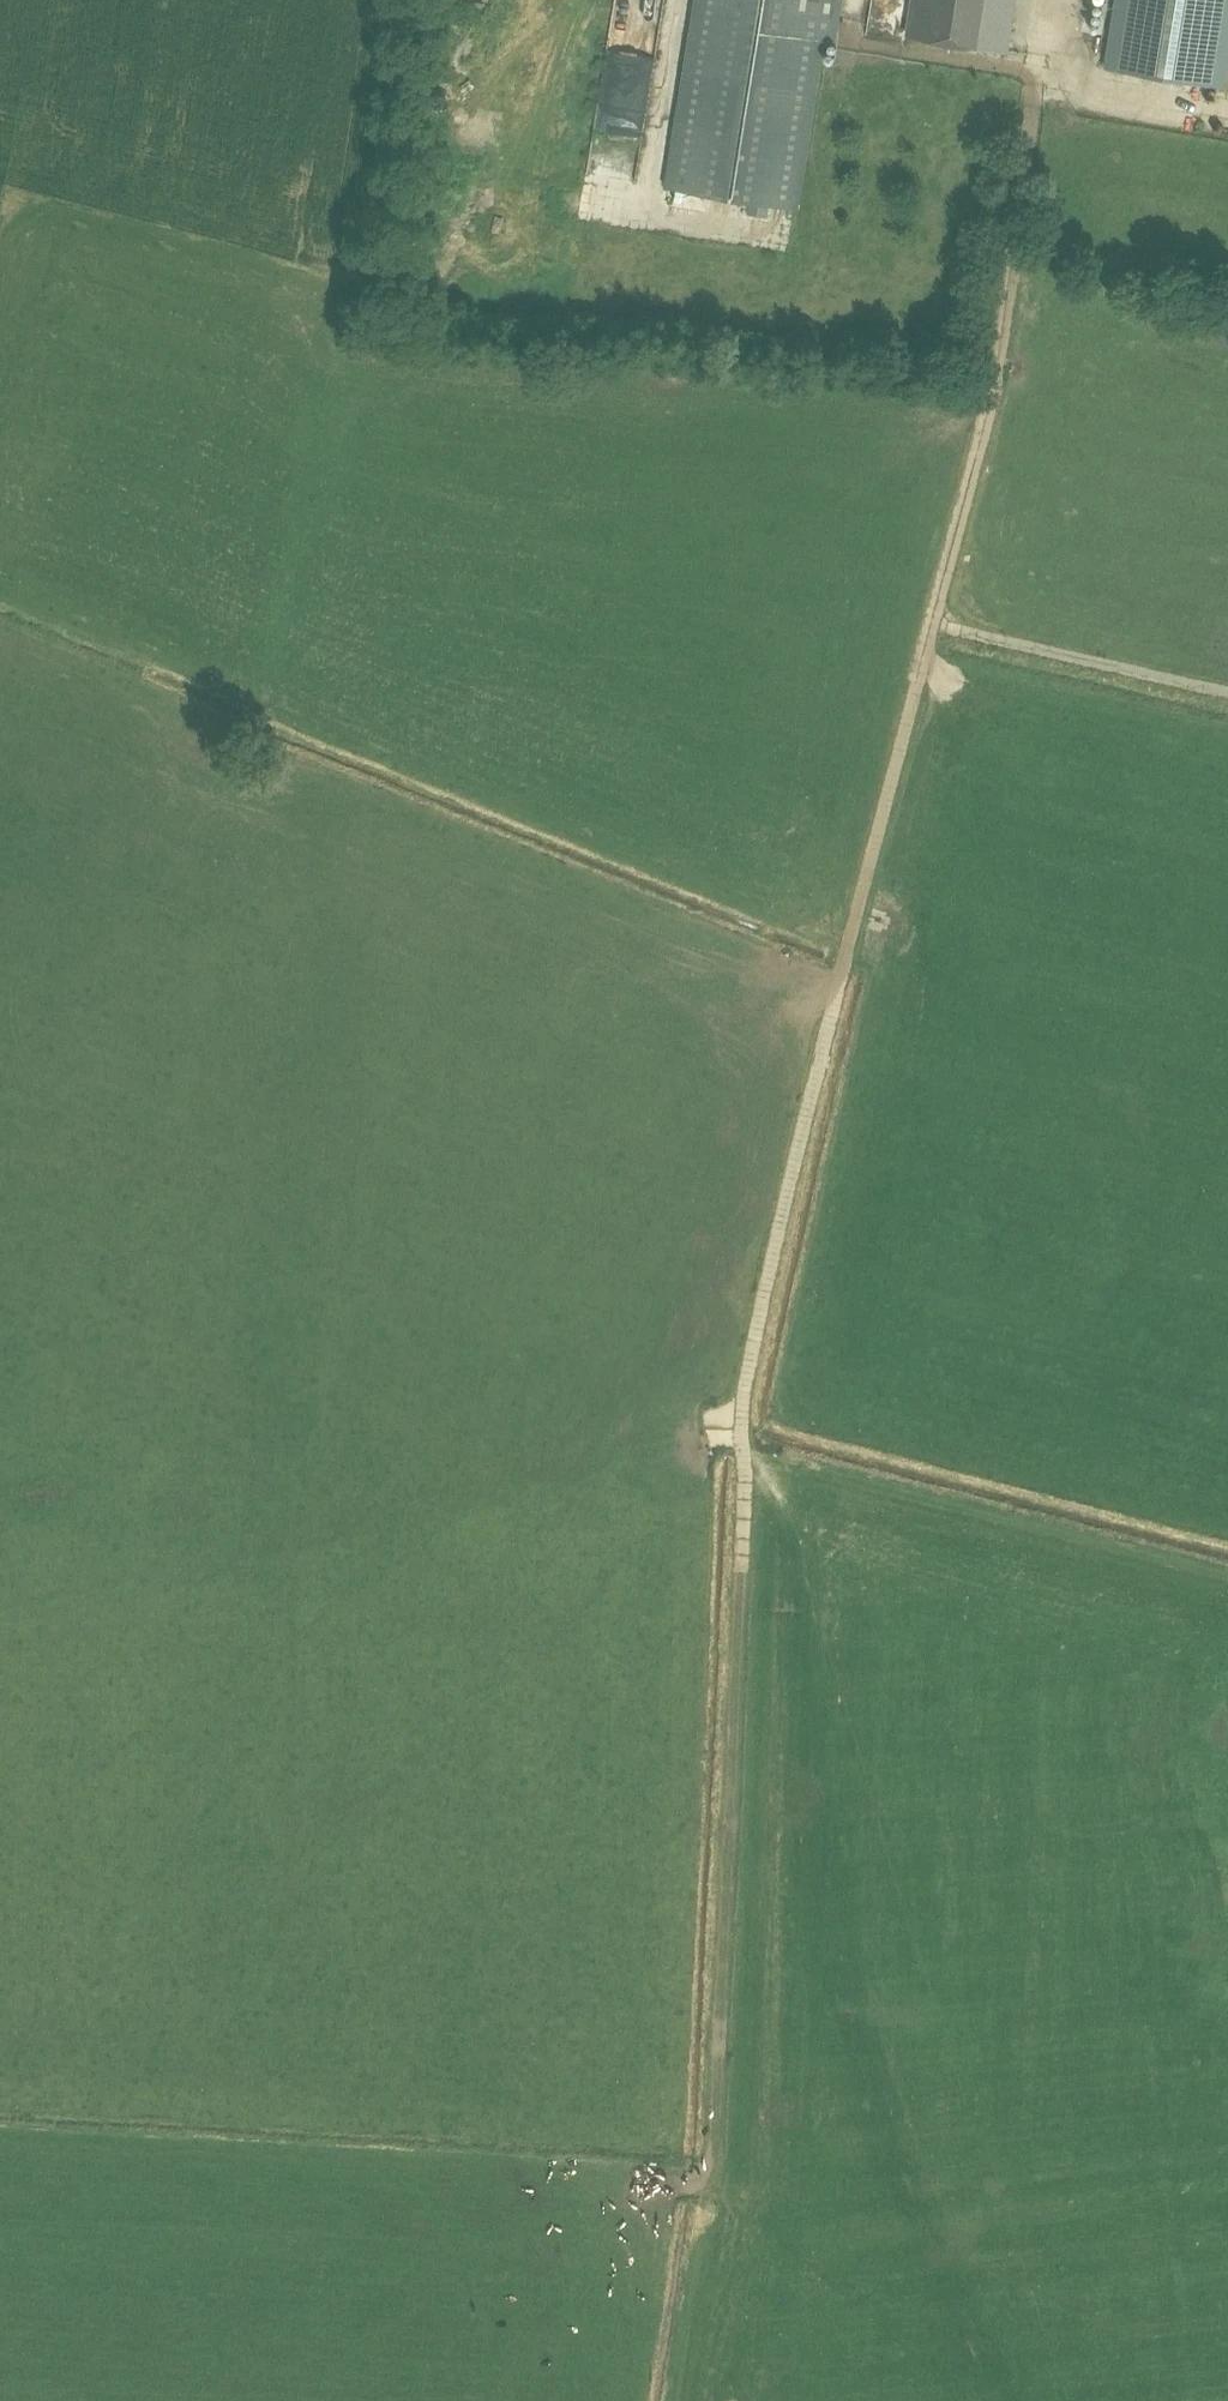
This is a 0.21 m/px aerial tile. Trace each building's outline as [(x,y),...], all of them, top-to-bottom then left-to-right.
[(837,11),(838,0),(692,0),(660,180),(793,203),(822,36),(832,38),(837,11)] [(905,35),(988,48),(996,0),(911,0),(905,35)] [(1104,67),(1224,87),(1227,63),(1227,0),(1116,0),(1104,67)]
